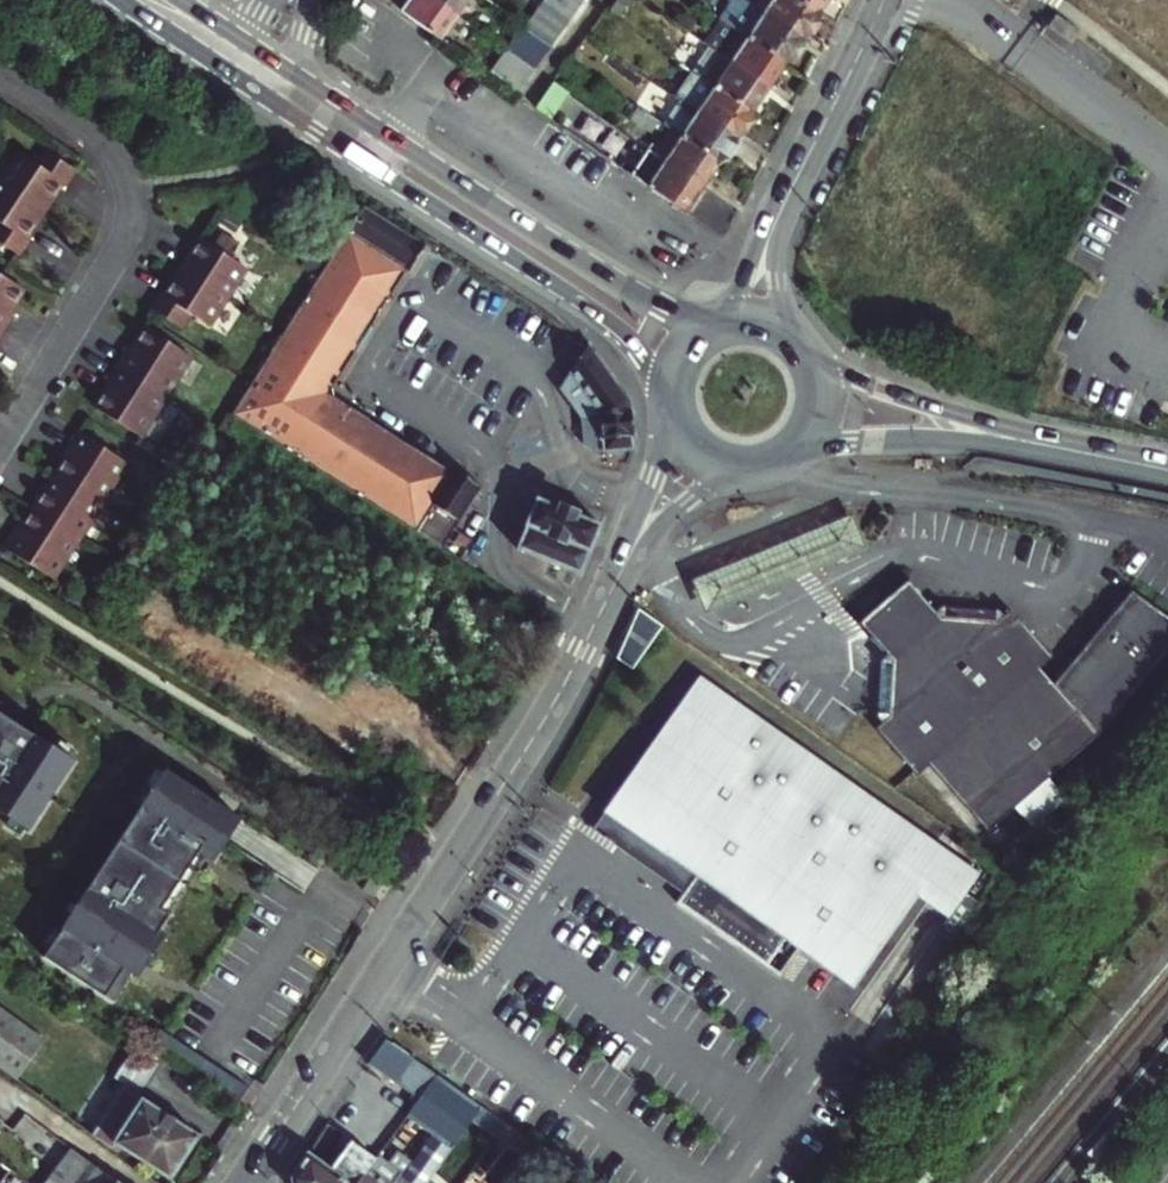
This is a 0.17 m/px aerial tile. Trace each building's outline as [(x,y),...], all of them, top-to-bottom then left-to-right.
[(438,0),(385,0),(438,38),(457,14),(438,0)] [(457,14),(467,0),(438,0),(457,14)] [(545,4),(568,21),(583,0),(548,0),(545,4)] [(613,7),(622,13),(628,5),(620,0),(619,0),(613,7)] [(747,1),(746,0),(731,0),(719,17),(737,30),(787,63),(803,39),(747,1)] [(747,1),(803,39),(819,14),(798,0),(756,0),(747,0),(747,1)] [(819,14),(828,0),(798,0),(819,14)] [(1072,27),(1053,17),(1048,26),(1066,37),(1072,27)] [(510,53),(535,73),(552,48),(527,30),(510,53)] [(719,46),(714,52),(769,89),(787,63),(737,30),(723,49),(719,46)] [(714,52),(709,48),(692,73),(753,113),(769,89),(714,52)] [(510,53),(492,77),(518,96),(535,73),(510,53)] [(753,113),(692,73),(676,97),(682,101),(737,138),(753,113)] [(669,92),(642,74),(634,86),(661,104),(669,92)] [(533,107),(548,117),(567,92),(552,81),(533,107)] [(737,138),(682,101),(664,126),(670,130),(720,163),(737,138)] [(631,104),(623,115),(651,134),(655,128),(659,122),(631,104)] [(720,163),(670,130),(657,149),(651,145),(648,150),(704,187),(720,163)] [(24,150),(5,178),(0,186),(0,217),(2,218),(0,221),(0,237),(26,254),(35,239),(31,236),(68,182),(71,184),(82,169),(51,148),(42,160),(24,150)] [(687,214),(704,187),(648,150),(632,175),(687,214)] [(231,416),(443,551),(456,530),(482,488),(471,481),(455,471),(453,475),(447,484),(319,403),(317,393),(397,265),(406,271),(409,273),(422,253),(426,246),(364,206),(231,416)] [(186,328),(195,314),(211,325),(250,266),(233,254),(243,241),(225,229),(216,243),(205,235),(167,293),(163,291),(153,306),(186,328)] [(319,403),(447,484),(453,475),(434,463),(405,444),(377,427),(345,407),(328,396),(340,376),(356,351),(375,320),(395,289),(406,271),(397,265),(317,393),(319,403)] [(15,308),(28,287),(0,270),(0,344),(21,312),(15,308)] [(107,381),(111,384),(98,405),(143,434),(194,354),(150,326),(136,347),(132,344),(107,381)] [(630,400),(588,347),(587,348),(583,353),(558,391),(580,418),(584,446),(593,454),(633,450),(632,434),(634,434),(632,410),(631,411),(630,400)] [(18,527),(5,546),(55,579),(129,461),(80,429),(69,447),(72,450),(45,494),(23,530),(18,527)] [(580,576),(601,526),(562,510),(538,500),(517,550),(580,576)] [(683,559),(703,614),(864,555),(844,500),(683,559)] [(1056,693),(1043,677),(1055,666),(1015,618),(1009,623),(1005,618),(951,612),(944,618),(918,586),(865,628),(891,660),(884,666),(878,721),(883,727),(877,732),(917,780),(929,769),(985,838),(1098,745),(1056,693)] [(1098,745),(1167,668),(1167,630),(1137,602),(1056,693),(1098,745)] [(640,611),(616,660),(641,673),(663,627),(640,611)] [(778,738),(697,681),(605,812),(697,876),(684,893),(676,904),(779,977),(780,975),(779,974),(798,947),(853,986),(923,887),(954,909),(976,877),(778,738)] [(32,833),(76,764),(0,714),(0,813),(32,833)] [(168,772),(47,959),(108,999),(127,970),(135,975),(173,917),(165,912),(201,855),(210,860),(237,817),(168,772)] [(697,876),(605,812),(593,829),(684,893),(697,876)] [(363,891),(374,898),(386,879),(375,872),(363,891)] [(18,1081),(45,1042),(0,1009),(0,1067),(18,1081)] [(248,1086),(159,1028),(149,1044),(238,1101),(248,1086)] [(428,1182),(474,1120),(484,1107),(404,1052),(386,1039),(368,1064),(420,1100),(407,1118),(431,1135),(414,1161),(402,1153),(391,1166),(378,1156),(377,1159),(358,1182),(428,1182)] [(124,1054),(108,1078),(119,1085),(134,1094),(154,1064),(128,1047),(124,1054)] [(119,1085),(89,1132),(111,1147),(114,1143),(171,1180),(199,1136),(134,1094),(119,1085)] [(484,1107),(474,1120),(498,1137),(507,1124),(484,1107)] [(345,1135),(327,1123),(309,1153),(325,1165),(345,1135)] [(507,1124),(498,1137),(521,1153),(531,1140),(507,1124)] [(325,1165),(309,1153),(293,1178),(294,1182),(358,1182),(377,1159),(345,1135),(325,1165)] [(1093,1172),(1114,1149),(1102,1140),(1083,1162),(1093,1172)] [(63,1145),(36,1182),(118,1182),(82,1157),(63,1145)]
